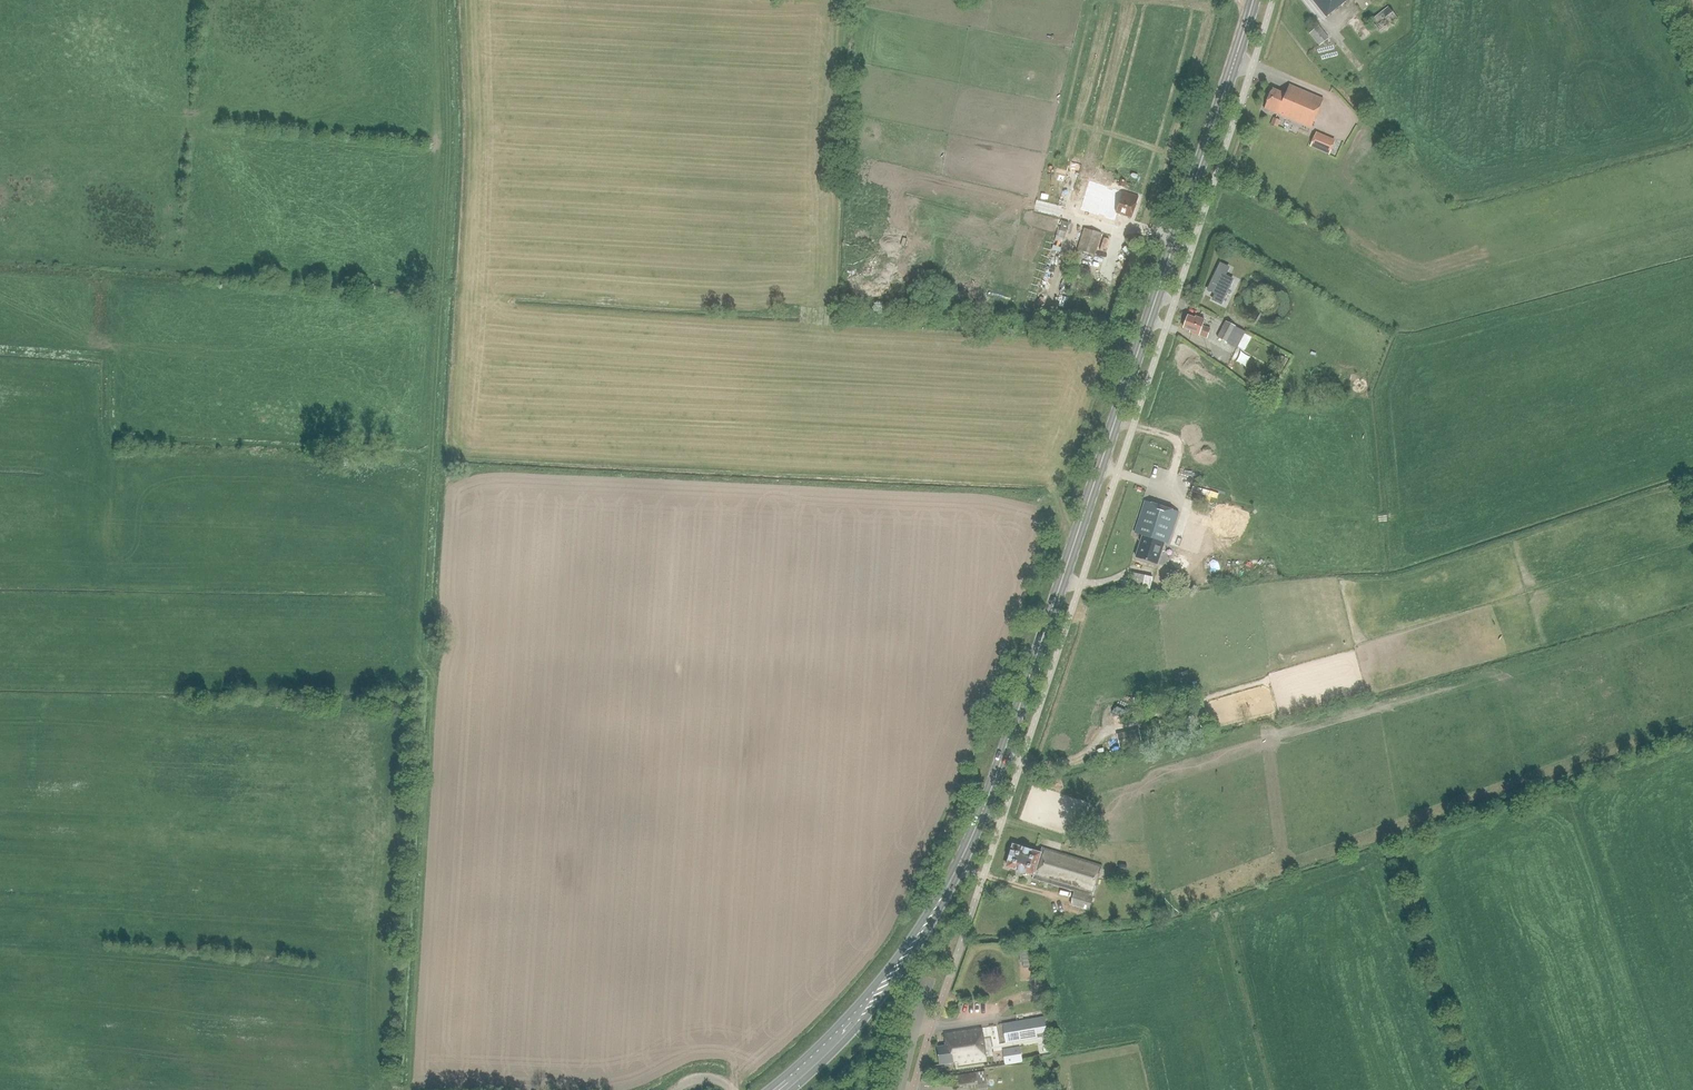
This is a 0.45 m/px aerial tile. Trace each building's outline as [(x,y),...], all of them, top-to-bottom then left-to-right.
[(1326,16),(1346,0),(1312,0),(1326,16)] [(1363,10),(1375,0),(1355,0),(1363,10)] [(1397,18),(1388,7),(1370,20),(1379,32),(1397,18)] [(1319,46),(1329,38),(1319,26),(1309,33),(1319,46)] [(1310,129),(1323,99),(1289,84),(1285,93),(1272,88),(1263,109),(1277,115),(1277,114),(1281,115),(1280,116),(1310,129)] [(1277,128),(1280,120),(1273,117),(1270,125),(1277,128)] [(1335,140),(1316,132),(1309,147),(1329,155),(1335,140)] [(1131,218),(1138,197),(1087,181),(1077,211),(1113,223),(1116,213),(1131,218)] [(1066,231),(1069,222),(1062,220),(1060,230),(1066,231)] [(1102,233),(1084,228),(1077,250),(1095,255),(1102,233)] [(1225,264),(1216,261),(1207,289),(1215,292),(1213,298),(1221,301),(1230,276),(1222,273),(1225,264)] [(1206,338),(1210,329),(1202,325),(1204,319),(1195,316),(1194,318),(1187,315),(1183,328),(1189,330),(1189,332),(1198,335),(1206,338)] [(1235,347),(1240,338),(1243,331),(1236,327),(1236,326),(1225,321),(1216,337),(1235,347)] [(1282,356),(1274,369),(1281,372),(1288,359),(1282,356)] [(1187,463),(1180,486),(1211,496),(1219,473),(1187,463)] [(1134,533),(1142,536),(1135,557),(1157,564),(1164,543),(1168,544),(1179,512),(1145,501),(1134,533)] [(1151,586),(1153,576),(1133,571),(1131,580),(1151,586)] [(1120,748),(1142,743),(1139,729),(1116,734),(1120,748)] [(1074,891),(1070,904),(1089,910),(1102,865),(1042,847),(1040,853),(1021,847),(1020,845),(1017,844),(1015,846),(1013,845),(1007,866),(1034,875),(1033,878),(1074,891)] [(1029,950),(1019,951),(1020,962),(1023,962),(1023,968),(1024,968),(1030,968),(1029,950)] [(1006,1043),(1047,1036),(1044,1017),(1003,1024),(1006,1043)] [(958,1064),(986,1060),(981,1029),(944,1035),(946,1046),(937,1047),(940,1065),(958,1062),(958,1064)] [(1006,1064),(1022,1061),(1019,1047),(1003,1050),(1006,1064)] [(985,1071),(983,1072),(976,1073),(976,1072),(957,1075),(960,1087),(977,1085),(978,1089),(987,1088),(985,1071)]
